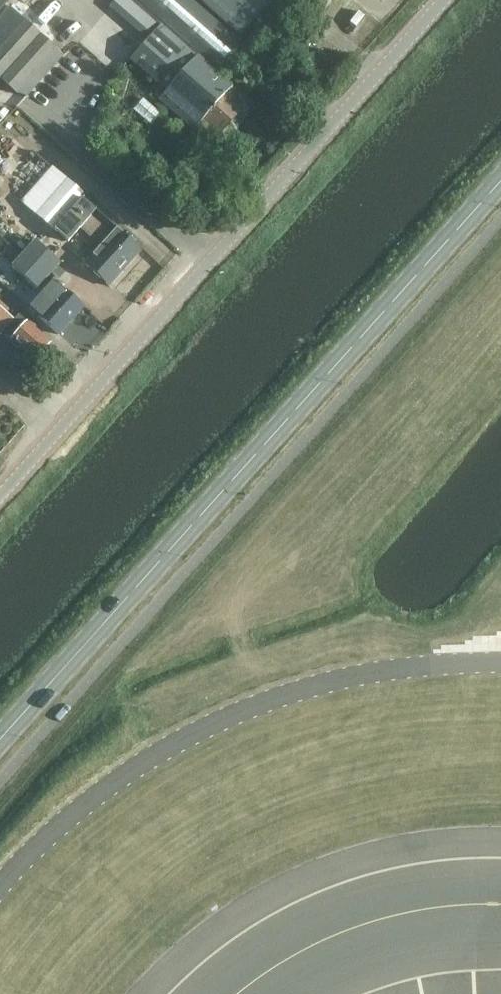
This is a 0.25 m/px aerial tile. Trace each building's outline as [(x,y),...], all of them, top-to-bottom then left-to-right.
[(11,9),(9,8),(0,18),(0,79),(16,93),(56,49),(25,21),(33,12),(19,0),(11,9)] [(11,0),(0,0),(0,12),(11,0)] [(160,27),(129,61),(164,93),(158,101),(210,146),(247,104),(214,75),(241,48),(223,29),(190,0),(130,0),(160,27)] [(240,36),(272,0),(199,0),(240,36)] [(94,210),(95,208),(50,168),(22,202),(69,243),(81,230),(89,237),(92,234),(105,245),(87,265),(110,285),(140,251),(94,210)] [(36,291),(60,265),(34,241),(10,268),(22,278),(17,283),(29,293),(33,289),(36,291)] [(58,337),(83,309),(61,288),(37,317),(58,337)] [(10,338),(12,346),(16,349),(21,349),(35,361),(51,344),(35,330),(37,327),(31,322),(29,324),(20,316),(15,323),(0,309),(0,329),(10,338)]
